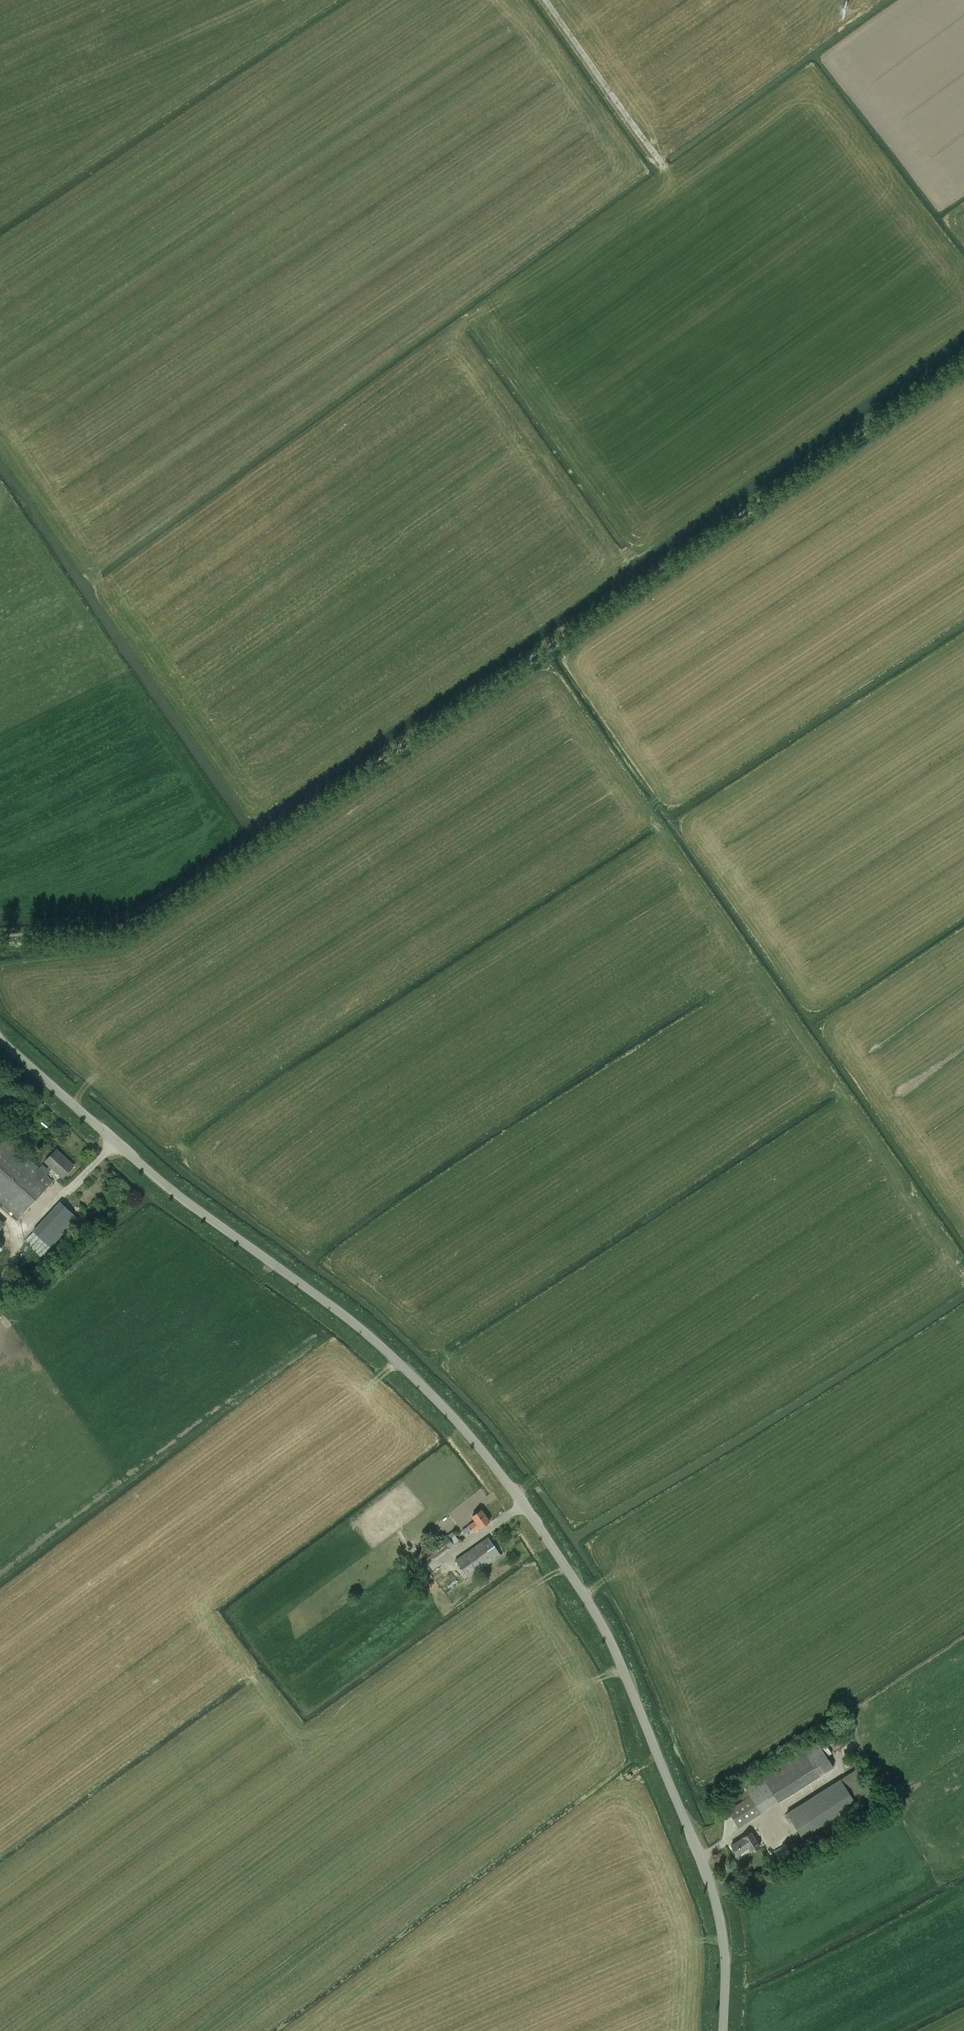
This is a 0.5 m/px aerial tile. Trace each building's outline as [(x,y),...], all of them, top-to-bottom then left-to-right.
[(613,534),(623,546),(626,544),(616,531),(613,534)] [(47,1175),(52,1168),(63,1178),(74,1165),(56,1149),(45,1162),(49,1165),(47,1168),(43,1164),(39,1168),(0,1131),(0,1202),(19,1219),(54,1181),(47,1175)] [(60,1201),(33,1231),(33,1232),(25,1241),(42,1256),(50,1247),(72,1223),(73,1224),(78,1217),(60,1201)] [(480,1528),(490,1521),(482,1509),(472,1516),(475,1521),(468,1526),(473,1533),(480,1528)] [(428,1563),(453,1544),(458,1540),(452,1532),(447,1535),(446,1535),(442,1538),(440,1535),(431,1542),(433,1545),(422,1553),(428,1563)] [(455,1559),(468,1578),(501,1555),(488,1536),(455,1559)] [(761,1812),(834,1767),(827,1756),(831,1754),(823,1741),(820,1743),(818,1741),(745,1786),(750,1795),(728,1810),(738,1827),(761,1812)] [(874,1797),(856,1769),(786,1813),(805,1842),(874,1797)] [(751,1852),(760,1846),(751,1832),(743,1837),(732,1845),(738,1854),(748,1847),(751,1852)]
